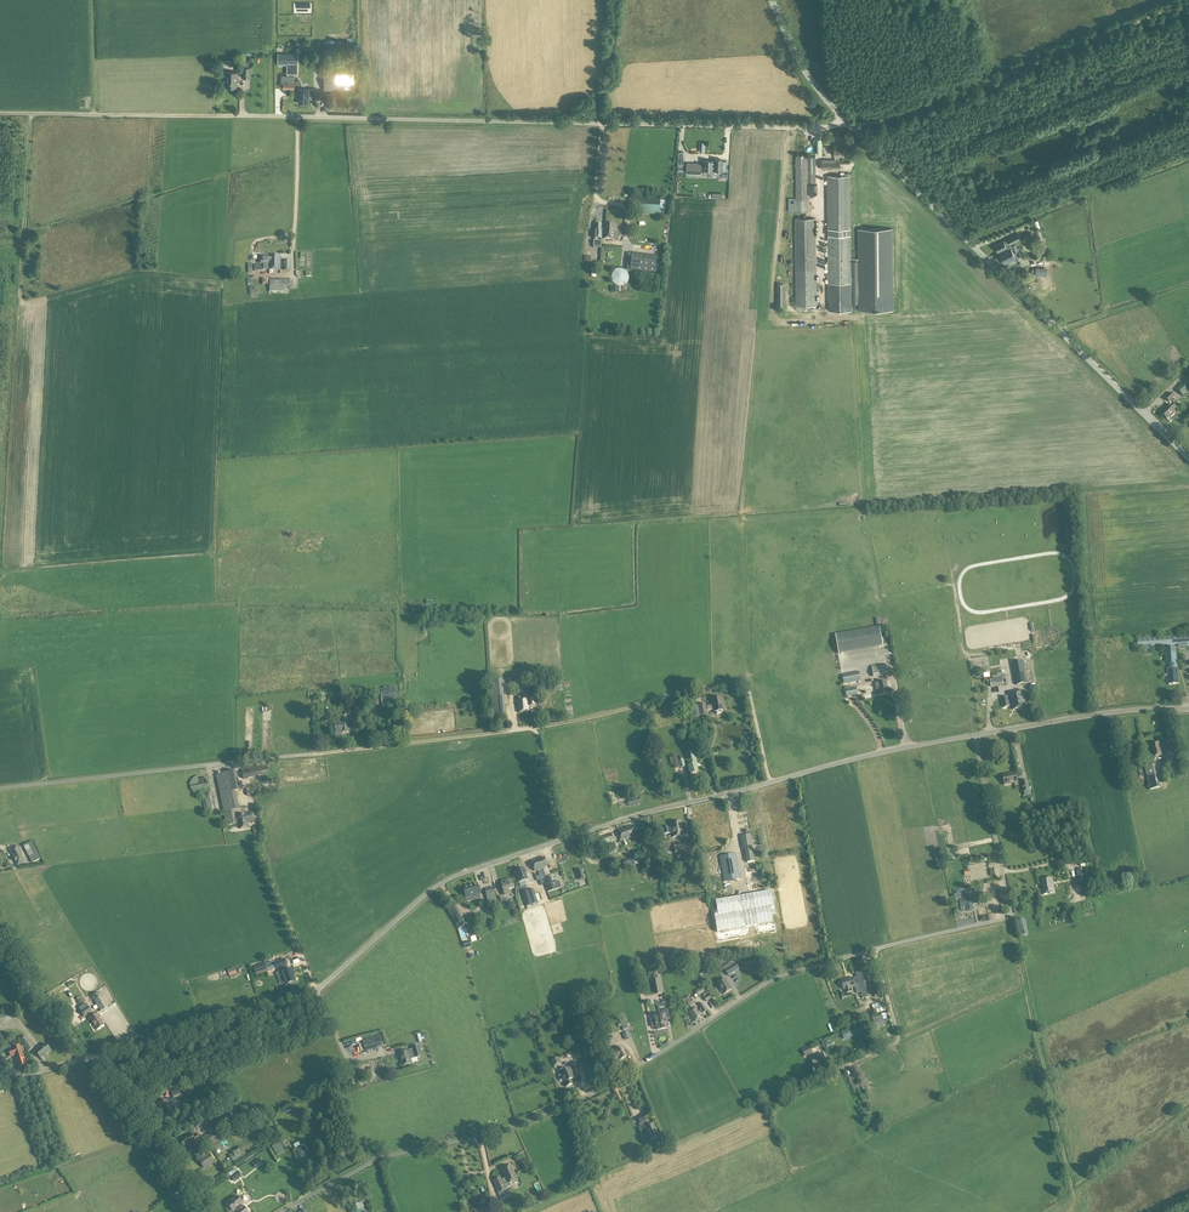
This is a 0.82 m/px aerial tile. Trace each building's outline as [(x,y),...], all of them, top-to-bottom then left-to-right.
[(297,74),(298,55),(278,54),(278,62),(287,63),(287,74),(297,74)] [(307,80),(308,63),(299,62),(298,80),(307,80)] [(242,67),(241,78),(251,78),(251,68),(242,67)] [(237,78),(238,78),(238,72),(224,72),(224,79),(226,79),(226,87),(236,88),(237,78)] [(324,91),(332,90),(354,91),(355,74),(332,73),(324,73),(324,91)] [(298,99),(299,99),(299,103),(308,103),(309,96),(313,96),(313,98),(319,98),(319,90),(298,89),(298,99)] [(835,160),(822,160),(822,169),(840,169),(840,160),(840,156),(844,155),(844,149),(835,149),(835,156),(835,160)] [(789,212),(809,212),(808,194),(818,194),(818,184),(816,184),(816,171),(808,171),(808,162),(815,162),(815,157),(808,157),(796,157),(796,198),(789,198),(789,212)] [(712,161),(704,161),(704,170),(712,171),(719,171),(719,177),(728,177),(728,168),(726,168),(726,161),(722,161),(722,160),(714,159),(714,162),(712,161)] [(702,164),(686,163),(686,174),(686,177),(701,178),(701,174),(702,164)] [(858,259),(851,259),(851,176),(828,176),(829,311),(852,311),(852,304),(859,304),(858,259)] [(661,201),(630,199),(629,212),(660,214),(661,201)] [(816,219),(795,219),(796,306),(817,306),(816,219)] [(601,239),(602,239),(602,232),(604,233),(604,226),(602,226),(602,225),(601,225),(601,222),(596,222),(596,225),(595,225),(595,238),(598,238),(598,241),(594,241),(593,248),(601,248),(602,241),(601,241),(601,239)] [(604,226),(604,233),(604,239),(615,240),(615,238),(618,238),(619,232),(615,232),(615,224),(604,224),(604,226)] [(893,229),(858,229),(858,259),(859,304),(859,311),(894,310),(893,229)] [(998,253),(1007,249),(1007,248),(1012,246),(1011,245),(1022,239),(1019,234),(1008,239),(1003,242),(1003,241),(995,246),(998,253)] [(1016,259),(1014,253),(1019,251),(1015,245),(1012,246),(1007,248),(1007,249),(998,253),(999,253),(1000,253),(1005,264),(1016,259)] [(656,256),(632,253),(630,270),(655,273),(656,256)] [(261,255),(260,264),(264,264),(264,269),(269,269),(269,270),(280,270),(281,256),(261,255)] [(1035,275),(1047,276),(1048,269),(1036,267),(1035,275)] [(610,285),(610,290),(619,290),(619,285),(623,286),(623,271),(620,271),(620,268),(613,268),(613,285),(610,285)] [(290,285),(290,279),(270,278),(270,291),(284,292),(285,285),(290,285)] [(249,288),(250,296),(259,294),(257,287),(249,288)] [(1177,390),(1183,396),(1188,391),(1183,384),(1177,390)] [(1172,393),(1171,393),(1166,399),(1169,403),(1176,397),(1172,393)] [(1177,410),(1172,404),(1162,414),(1168,419),(1170,417),(1171,418),(1175,413),(1174,413),(1177,410)] [(867,652),(865,634),(834,637),(836,655),(867,652)] [(1188,644),(1188,635),(1186,635),(1138,639),(1138,648),(1186,644),(1188,644)] [(1165,648),(1166,669),(1178,669),(1176,647),(1165,648)] [(1024,661),(1013,662),(1017,685),(1027,684),(1024,661)] [(874,677),(889,675),(887,665),(873,667),(874,677)] [(845,685),(861,681),(859,671),(843,675),(845,685)] [(1178,672),(1169,673),(1170,684),(1179,683),(1178,672)] [(991,687),(1004,686),(1003,678),(990,679),(991,687)] [(502,680),(489,682),(492,716),(505,715),(502,680)] [(877,695),(889,693),(887,682),(876,683),(877,695)] [(847,697),(858,695),(857,688),(846,690),(847,697)] [(1008,697),(1002,698),(1004,708),(1010,707),(1010,705),(1012,704),(1013,710),(1026,708),(1023,692),(1010,695),(1011,699),(1008,699),(1008,697)] [(397,705),(396,695),(381,696),(382,706),(397,705)] [(714,713),(716,712),(717,714),(722,713),(721,711),(723,711),(721,697),(712,699),(713,705),(705,706),(705,704),(698,705),(701,716),(707,715),(706,712),(714,710),(714,713)] [(534,699),(517,701),(519,712),(528,711),(527,706),(535,705),(534,699)] [(390,719),(391,730),(398,730),(397,718),(390,719)] [(356,729),(355,723),(349,724),(349,720),(334,722),(336,736),(342,735),(342,734),(348,733),(348,730),(356,729)] [(1164,746),(1167,746),(1166,741),(1151,744),(1153,757),(1163,755),(1162,748),(1164,747),(1164,746)] [(694,752),(686,754),(689,766),(688,766),(690,774),(698,772),(697,768),(698,768),(694,752)] [(679,764),(676,755),(669,757),(672,766),(679,764)] [(269,774),(267,764),(242,770),(243,779),(269,774)] [(1155,765),(1145,767),(1150,790),(1160,788),(1155,765)] [(240,809),(236,792),(240,791),(236,771),(216,775),(227,826),(237,824),(234,810),(240,809)] [(1017,782),(1016,773),(1004,776),(1006,785),(1017,782)] [(1030,791),(1028,780),(1021,782),(1023,792),(1030,791)] [(253,787),(245,788),(247,796),(254,795),(253,787)] [(204,795),(208,815),(215,813),(211,794),(204,795)] [(641,803),(640,797),(618,802),(620,809),(641,803)] [(747,818),(742,819),(745,832),(753,830),(753,829),(752,827),(759,826),(758,824),(762,823),(761,818),(757,818),(756,813),(756,811),(753,811),(749,812),(747,812),(746,813),(747,818)] [(237,815),(240,828),(248,827),(247,822),(255,820),(253,812),(248,813),(248,814),(246,815),(245,813),(237,815)] [(11,822),(2,825),(7,840),(16,836),(11,822)] [(672,833),(673,837),(683,836),(681,822),(671,823),(671,828),(668,828),(661,829),(662,834),(669,833),(672,833)] [(621,838),(620,839),(620,841),(636,835),(633,826),(618,831),(621,838)] [(614,841),(611,833),(602,837),(605,845),(614,841)] [(638,842),(646,840),(644,833),(637,835),(638,839),(637,839),(638,842)] [(660,850),(671,848),(669,838),(661,839),(661,836),(658,837),(660,850)] [(744,844),(743,844),(743,849),(752,847),(750,836),(743,837),(744,844)] [(39,858),(32,839),(23,843),(30,861),(39,858)] [(642,843),(645,856),(657,853),(654,840),(642,843)] [(672,846),(674,852),(681,849),(679,843),(672,846)] [(22,855),(22,854),(17,845),(9,849),(14,859),(15,861),(18,866),(26,862),(26,861),(25,861),(22,855)] [(735,854),(720,857),(724,882),(740,879),(735,854)] [(544,857),(532,861),(534,869),(535,872),(538,871),(539,876),(542,875),(543,879),(546,878),(544,873),(543,868),(547,867),(544,857)] [(632,858),(623,860),(624,867),(634,865),(632,858)] [(533,883),(530,875),(526,876),(524,868),(515,871),(519,883),(525,881),(526,885),(533,883)] [(582,869),(576,871),(579,880),(585,878),(582,869)] [(1077,870),(1079,883),(1090,882),(1090,875),(1086,875),(1085,869),(1077,870)] [(553,883),(550,877),(546,878),(543,879),(547,892),(558,888),(556,882),(553,883)] [(1052,878),(1041,880),(1043,895),(1055,893),(1052,878)] [(514,888),(512,880),(501,883),(505,895),(510,893),(509,890),(514,888)] [(480,894),(480,892),(477,884),(463,887),(463,888),(461,889),(462,893),(464,893),(466,898),(480,894)] [(487,897),(496,894),(494,887),(485,889),(487,897)] [(521,899),(523,907),(537,903),(535,897),(536,897),(533,889),(529,891),(528,890),(521,892),(523,898),(521,899)] [(771,891),(715,901),(716,909),(713,909),(717,932),(773,923),(772,915),(775,914),(771,891)] [(957,894),(952,895),(953,902),(960,901),(961,908),(966,907),(967,911),(974,909),(973,905),(978,904),(976,897),(975,892),(963,894),(958,895),(957,894)] [(465,924),(453,905),(446,909),(459,929),(465,924)] [(1028,935),(1025,919),(1018,920),(1020,936),(1028,935)] [(286,984),(294,982),(290,969),(288,970),(287,965),(285,959),(274,963),(276,969),(281,967),(283,972),(282,972),(286,984)] [(265,965),(255,968),(254,968),(257,975),(267,972),(265,965)] [(735,972),(731,966),(725,970),(728,976),(735,972)] [(866,970),(855,973),(862,999),(873,996),(866,970)] [(664,993),(661,978),(653,980),(656,994),(664,993)] [(852,992),(851,988),(855,987),(853,978),(842,981),(844,990),(846,989),(847,994),(852,992)] [(723,994),(731,989),(724,979),(716,984),(723,994)] [(699,990),(696,986),(694,987),(692,983),(689,985),(693,993),(695,992),(698,996),(704,992),(702,988),(699,990)] [(108,1007),(102,997),(95,1001),(101,1011),(108,1007)] [(695,1004),(690,999),(686,1002),(690,1007),(695,1004)] [(86,1003),(79,1008),(85,1017),(92,1012),(86,1003)] [(699,1006),(701,1009),(703,1013),(704,1013),(707,1010),(702,1003),(699,1006)] [(881,1003),(872,1005),(875,1013),(875,1014),(883,1012),(881,1003)] [(702,1017),(700,1014),(702,1013),(701,1011),(700,1012),(697,1007),(689,1012),(694,1021),(702,1017)] [(657,1030),(667,1028),(666,1023),(667,1023),(666,1019),(665,1018),(669,1017),(668,1009),(661,1011),(662,1015),(654,1016),(655,1020),(651,1021),(652,1027),(656,1026),(657,1030)] [(15,1018),(14,1011),(4,1014),(0,1015),(0,1022),(6,1020),(15,1018)] [(97,1014),(89,1019),(96,1030),(104,1025),(97,1014)] [(882,1016),(875,1018),(876,1022),(874,1022),(876,1028),(885,1025),(882,1016)] [(848,1030),(850,1035),(856,1032),(857,1034),(869,1028),(868,1025),(870,1024),(868,1019),(863,1022),(864,1022),(854,1027),(848,1030)] [(605,1048),(611,1046),(607,1036),(601,1039),(605,1048)] [(26,1037),(20,1042),(28,1052),(34,1047),(26,1037)] [(366,1052),(377,1048),(374,1037),(362,1041),(366,1052)] [(0,1044),(0,1052),(4,1051),(3,1050),(11,1047),(10,1041),(0,1044)] [(9,1050),(11,1057),(16,1055),(17,1060),(23,1058),(20,1047),(19,1047),(18,1043),(14,1044),(15,1049),(9,1050)] [(50,1050),(46,1044),(36,1052),(41,1058),(43,1056),(44,1057),(46,1055),(46,1054),(50,1050)] [(408,1051),(399,1054),(402,1066),(412,1063),(410,1059),(414,1057),(414,1058),(422,1056),(419,1046),(412,1048),(412,1050),(408,1052),(408,1051)] [(806,1057),(813,1053),(810,1047),(803,1050),(806,1057)] [(587,1048),(581,1050),(584,1061),(590,1060),(587,1048)] [(615,1059),(620,1057),(620,1059),(626,1056),(622,1048),(616,1051),(617,1051),(612,1053),(615,1059)] [(567,1053),(569,1061),(576,1060),(574,1052),(567,1053)] [(811,1059),(815,1067),(822,1064),(823,1065),(827,1063),(823,1054),(811,1059)] [(561,1057),(551,1060),(553,1066),(564,1062),(561,1057)] [(596,1080),(591,1063),(586,1065),(589,1075),(587,1075),(589,1082),(596,1080)] [(560,1072),(562,1077),(566,1087),(572,1084),(570,1080),(574,1078),(570,1068),(560,1072)] [(855,1094),(860,1092),(853,1074),(848,1076),(855,1094)] [(353,1085),(352,1079),(343,1081),(344,1087),(353,1085)] [(192,1092),(190,1087),(182,1090),(184,1095),(192,1092)] [(169,1098),(167,1100),(166,1099),(158,1103),(165,1116),(172,1112),(175,1110),(169,1098)] [(208,1125),(205,1120),(195,1125),(198,1130),(208,1125)] [(653,1124),(644,1128),(647,1136),(646,1137),(648,1142),(658,1137),(653,1124)] [(214,1131),(204,1137),(209,1147),(220,1141),(214,1131)] [(195,1141),(191,1135),(180,1141),(184,1148),(195,1141)] [(211,1147),(216,1155),(220,1152),(218,1148),(223,1145),(220,1141),(215,1144),(211,1147)] [(272,1147),(277,1156),(282,1153),(276,1144),(272,1147)] [(300,1155),(303,1153),(305,1152),(301,1145),(295,1148),(299,1155),(300,1155)] [(239,1161),(247,1156),(242,1148),(234,1153),(239,1161)] [(208,1156),(200,1161),(204,1168),(208,1165),(209,1167),(211,1165),(210,1164),(213,1162),(208,1156)] [(509,1183),(518,1179),(512,1166),(502,1170),(504,1175),(505,1174),(509,1183)] [(234,1182),(242,1176),(239,1171),(231,1177),(234,1182)] [(499,1192),(506,1189),(500,1177),(493,1181),(499,1192)] [(15,1195),(20,1193),(17,1186),(12,1188),(15,1195)] [(244,1207),(242,1205),(243,1204),(238,1196),(227,1204),(233,1211),(236,1209),(238,1211),(248,1211),(244,1207)]
